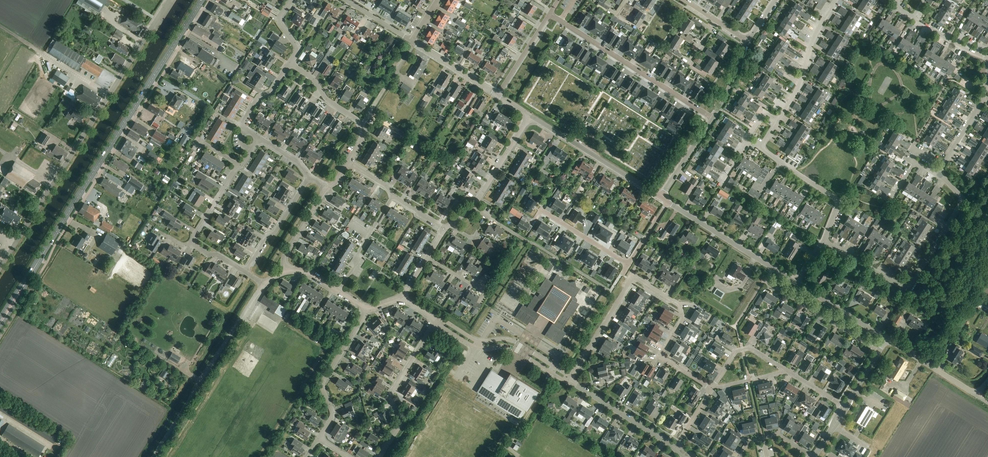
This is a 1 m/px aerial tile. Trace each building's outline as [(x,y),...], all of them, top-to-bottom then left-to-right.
[(107,0),(79,0),(99,13),(107,0)] [(315,7),(311,4),(314,0),(304,0),(310,4),(307,8),(312,11),(315,7)] [(390,2),(386,0),(383,0),(379,7),(381,8),(385,10),(390,2)] [(423,4),(417,0),(412,0),(415,2),(414,4),(421,8),(423,4)] [(599,1),(598,4),(607,10),(609,7),(604,4),(606,1),(605,0),(598,0),(599,1)] [(650,10),(653,4),(647,0),(643,6),(637,1),(635,4),(645,10),(647,8),(650,10)] [(868,9),(855,0),(849,0),(854,4),(855,3),(859,6),(857,9),(865,14),(868,9)] [(865,0),(863,0),(862,2),(859,0),(855,0),(868,9),(871,4),(865,0)] [(953,10),(955,7),(958,9),(959,7),(956,5),(956,6),(947,0),(945,0),(943,4),(944,5),(953,11),(953,10)] [(792,7),(809,19),(811,16),(807,13),(806,14),(801,11),(803,8),(803,7),(802,6),(803,5),(799,2),(797,4),(793,1),(790,6),(792,7)] [(390,2),(385,10),(390,14),(395,6),(390,2)] [(452,13),(455,7),(447,2),(444,8),(452,13)] [(742,7),(750,12),(753,7),(746,2),(742,7)] [(270,13),(274,7),(268,3),(264,9),(270,13)] [(220,15),(223,9),(220,8),(221,7),(215,4),(211,10),(217,14),(216,15),(217,16),(219,15),(220,15)] [(331,12),(334,7),(328,4),(324,10),(320,16),(323,18),(327,12),(328,10),(331,12)] [(524,6),(534,12),(536,8),(529,4),(528,6),(525,4),(524,6)] [(636,17),(643,21),(646,15),(643,13),(645,11),(635,4),(633,7),(637,9),(635,12),(638,14),(636,17)] [(944,5),(941,9),(950,15),(951,14),(952,12),(955,13),(956,12),(953,10),(953,11),(944,5)] [(531,17),(534,12),(524,6),(522,8),(524,9),(525,10),(524,12),(531,17)] [(842,6),(839,10),(840,10),(843,12),(857,21),(860,16),(854,13),(852,11),(850,14),(848,12),(849,11),(842,6)] [(334,7),(331,12),(333,14),(332,16),(335,18),(340,11),(334,7)] [(398,14),(394,19),(400,23),(406,12),(398,7),(395,12),(398,14)] [(746,18),(750,12),(742,7),(739,13),(746,18)] [(807,22),(809,19),(792,7),(789,12),(797,17),(798,15),(803,18),(803,19),(807,22)] [(299,27),(302,23),(301,23),(304,18),(301,16),(303,13),(295,8),(293,11),(296,13),(291,21),(294,23),(293,23),(299,27)] [(947,19),(949,16),(952,18),(953,16),(951,14),(950,15),(941,9),(938,14),(947,20),(947,19)] [(847,18),(846,21),(854,26),(857,21),(843,12),(840,10),(839,10),(838,12),(847,18)] [(967,26),(976,13),(971,10),(966,18),(969,20),(966,25),(965,25),(962,29),(965,30),(967,26)] [(890,17),(893,13),(890,11),(888,15),(889,16),(885,21),(882,19),(877,27),(882,30),(890,17)] [(406,12),(400,23),(406,26),(412,16),(406,12)] [(438,18),(446,23),(449,17),(441,12),(438,18)] [(795,20),(797,17),(789,12),(785,17),(799,25),(803,28),(804,26),(800,23),(795,20)] [(239,24),(242,19),(231,13),(228,18),(239,24)] [(305,19),(309,22),(313,16),(307,13),(305,16),(306,17),(305,19)] [(589,23),(593,16),(588,13),(587,16),(583,14),(577,22),(583,26),(586,21),(589,23)] [(743,23),(746,18),(739,13),(735,18),(743,23)] [(981,16),(976,13),(967,26),(969,27),(973,22),(976,24),(981,16)] [(140,38),(145,29),(140,26),(142,23),(127,14),(121,23),(135,33),(135,34),(140,38)] [(218,31),(221,26),(215,22),(217,18),(209,14),(206,19),(213,24),(216,26),(215,29),(218,31)] [(950,21),(947,19),(947,20),(938,14),(937,14),(934,18),(939,22),(938,24),(942,27),(944,25),(946,21),(949,23),(950,21)] [(971,35),(974,37),(978,30),(987,17),(982,14),(981,16),(976,24),(979,26),(975,31),(974,30),(971,35)] [(347,30),(354,20),(348,16),(343,23),(346,25),(344,28),(347,30)] [(509,18),(524,27),(526,23),(520,19),(518,21),(510,16),(509,18)] [(316,26),(319,20),(314,17),(310,23),(316,26)] [(524,27),(509,18),(507,17),(505,18),(516,25),(514,27),(521,32),(524,27)] [(595,34),(601,25),(598,23),(599,20),(595,17),(591,24),(593,25),(590,30),(595,34)] [(639,27),(643,21),(636,17),(632,22),(639,27)] [(785,17),(783,21),(791,27),(792,24),(797,27),(799,25),(785,17)] [(887,33),(892,25),(889,23),(892,18),(890,17),(882,30),(887,33)] [(987,17),(978,30),(974,37),(977,39),(984,29),(985,30),(987,25),(987,18),(987,17)] [(442,29),(446,23),(438,18),(434,24),(442,29)] [(683,24),(690,29),(693,24),(699,28),(702,24),(692,18),(691,21),(687,18),(683,24)] [(209,25),(215,29),(216,26),(213,24),(206,19),(202,24),(208,28),(209,25)] [(467,24),(457,19),(455,22),(464,28),(467,24)] [(354,20),(347,30),(350,31),(352,28),(355,30),(359,24),(354,20)] [(854,26),(846,21),(844,23),(839,20),(837,22),(851,30),(854,26)] [(780,26),(793,35),(794,33),(789,29),(791,27),(783,21),(780,26)] [(851,30),(837,22),(836,24),(841,27),(840,30),(848,35),(851,30)] [(895,27),(892,25),(887,33),(891,36),(900,23),(898,22),(895,27)] [(900,23),(891,36),(896,39),(901,31),(898,29),(902,24),(900,23)] [(332,24),(327,31),(331,33),(335,26),(332,24)] [(601,25),(595,34),(600,37),(604,32),(606,34),(610,27),(605,24),(604,27),(601,25)] [(686,34),(690,29),(683,24),(680,30),(686,34)] [(211,34),(197,25),(196,26),(192,31),(201,37),(204,34),(209,37),(211,34)] [(979,40),(981,41),(983,42),(986,38),(987,35),(987,25),(985,30),(987,32),(984,37),(982,35),(979,40)] [(791,37),(793,35),(780,26),(776,31),(780,33),(784,36),(786,33),(791,37)] [(428,34),(436,39),(440,33),(432,28),(428,34)] [(606,41),(612,45),(618,36),(615,34),(616,31),(612,28),(607,36),(609,37),(606,41)] [(370,37),(373,32),(367,29),(363,35),(366,37),(367,35),(370,37)] [(830,36),(844,45),(846,46),(849,41),(848,41),(843,38),(839,35),(837,38),(832,34),(833,33),(828,30),(826,34),(830,36)] [(116,31),(115,32),(113,36),(120,40),(123,35),(116,31)] [(499,33),(514,43),(517,38),(510,34),(509,36),(501,31),(499,33)] [(373,32),(370,37),(373,39),(372,41),(375,42),(379,36),(373,32)] [(514,43),(499,33),(497,32),(495,34),(498,35),(506,40),(505,43),(511,47),(514,43)] [(283,54),(287,48),(280,43),(281,43),(278,41),(280,37),(273,33),(269,38),(276,42),(272,47),(283,54)] [(432,45),(436,39),(428,34),(424,40),(432,45)] [(691,41),(686,37),(681,34),(680,37),(676,35),(672,40),(679,45),(683,39),(690,43),(691,41)] [(720,48),(726,52),(730,46),(725,43),(727,41),(717,34),(715,37),(723,42),(720,48)] [(224,40),(219,37),(215,35),(212,40),(220,46),(224,40)] [(495,35),(492,39),(500,44),(502,40),(498,38),(498,37),(495,35)] [(618,36),(612,45),(617,48),(620,44),(622,46),(627,38),(622,35),(621,38),(618,36)] [(902,49),(911,36),(909,35),(905,40),(903,38),(897,46),(902,49)] [(915,46),(912,44),(907,52),(911,55),(920,41),(923,36),(921,35),(918,40),(915,46)] [(474,41),(476,38),(475,37),(476,36),(475,36),(472,40),(470,38),(466,46),(469,48),(473,41),(474,41)] [(835,42),(833,45),(841,50),(844,45),(830,36),(829,38),(835,42)] [(907,52),(912,44),(909,42),(912,37),(911,36),(902,49),(907,52)] [(391,57),(400,42),(392,37),(388,42),(390,43),(384,53),(391,57)] [(566,49),(564,51),(569,54),(573,47),(571,46),(573,41),(567,37),(562,46),(566,49)] [(779,38),(776,43),(796,56),(798,53),(790,48),(790,49),(787,47),(789,44),(779,38)] [(215,68),(220,60),(217,59),(217,60),(214,58),(215,56),(201,47),(201,46),(190,39),(189,41),(187,41),(184,47),(189,50),(188,51),(197,57),(197,56),(215,68)] [(629,55),(634,46),(631,45),(633,42),(628,39),(624,46),(627,47),(624,52),(629,55)] [(46,51),(58,59),(66,47),(56,40),(56,42),(53,40),(46,51)] [(679,51),(676,50),(679,45),(672,40),(669,46),(671,48),(670,51),(675,54),(677,51),(678,53),(679,51)] [(922,43),(920,41),(911,55),(916,58),(917,57),(920,52),(921,50),(918,48),(922,43)] [(927,61),(938,43),(935,41),(932,45),(934,46),(930,51),(927,49),(925,53),(923,56),(922,58),(927,61)] [(109,46),(114,49),(121,53),(121,52),(126,56),(130,50),(128,49),(129,48),(119,42),(116,46),(111,43),(109,46)] [(775,49),(783,54),(785,51),(790,54),(789,56),(794,59),(796,56),(776,43),(773,47),(775,49)] [(838,54),(824,46),(820,43),(818,46),(825,50),(826,49),(829,51),(827,54),(836,60),(840,56),(838,54)] [(927,61),(932,63),(937,55),(934,54),(935,51),(937,52),(941,45),(938,43),(927,61)] [(464,47),(460,44),(459,46),(457,45),(454,51),(461,55),(465,50),(463,49),(464,47)] [(826,44),(824,46),(838,54),(841,50),(833,45),(831,47),(826,44)] [(446,45),(443,50),(449,54),(452,49),(446,45)] [(576,56),(579,58),(585,48),(580,45),(577,49),(575,48),(570,55),(575,58),(576,56)] [(635,46),(629,56),(634,59),(637,54),(640,56),(644,49),(641,48),(640,49),(635,46)] [(726,52),(720,48),(718,46),(714,52),(708,48),(706,51),(716,57),(718,55),(722,58),(726,52)] [(66,47),(58,59),(77,71),(81,66),(98,77),(103,70),(66,47)] [(936,68),(937,66),(936,66),(945,53),(947,49),(944,47),(942,51),(943,51),(939,57),(937,55),(932,63),(931,65),(936,68)] [(264,52),(263,53),(264,53),(266,55),(264,58),(267,59),(272,63),(273,62),(274,62),(277,58),(276,58),(274,56),(274,57),(272,56),(270,54),(272,52),(270,51),(267,48),(265,51),(264,52)] [(585,48),(579,58),(582,60),(581,62),(586,65),(590,58),(588,56),(591,52),(585,48)] [(781,57),(783,54),(775,49),(772,53),(785,62),(790,65),(791,62),(787,59),(786,60),(781,57)] [(937,66),(941,69),(946,61),(943,59),(947,54),(948,55),(950,51),(947,49),(945,53),(936,66),(937,66)] [(646,66),(652,58),(648,56),(650,53),(645,50),(641,56),(644,58),(641,63),(646,66)] [(714,60),(716,57),(706,51),(704,53),(711,58),(708,64),(715,69),(719,63),(714,60)] [(472,62),(476,56),(471,52),(467,59),(472,62)] [(319,63),(324,56),(320,53),(316,58),(309,54),(307,58),(306,58),(303,62),(309,66),(310,65),(312,67),(316,61),(319,63)] [(769,58),(777,63),(779,60),(784,64),(785,62),(772,53),(769,58)] [(945,74),(946,72),(954,58),(957,55),(954,53),(952,57),(953,57),(952,59),(948,59),(946,61),(941,69),(940,71),(945,74)] [(95,61),(99,64),(103,57),(99,54),(95,61)] [(120,70),(125,60),(115,54),(111,60),(117,63),(115,66),(120,70)] [(596,68),(603,59),(596,54),(595,57),(593,56),(587,66),(592,69),(593,66),(596,68)] [(476,56),(472,62),(477,66),(481,59),(476,56)] [(328,74),(329,74),(330,73),(330,72),(329,71),(329,70),(331,67),(328,65),(330,61),(324,57),(320,64),(323,66),(320,71),(325,75),(326,74),(327,75),(328,75),(328,74)] [(423,66),(426,61),(420,57),(417,62),(416,61),(408,73),(415,77),(418,79),(425,68),(426,69),(426,68),(423,66)] [(652,58),(646,66),(651,70),(654,65),(657,66),(661,60),(656,57),(655,59),(652,58)] [(820,57),(818,60),(835,71),(839,65),(834,62),(833,64),(830,62),(828,65),(823,61),(823,60),(820,57)] [(248,70),(252,61),(246,58),(242,67),(248,70)] [(259,58),(255,63),(262,68),(264,65),(268,67),(267,68),(269,69),(272,65),(271,65),(272,63),(267,59),(264,58),(262,60),(259,58)] [(775,66),(777,63),(769,58),(766,63),(779,71),(784,74),(785,71),(781,68),(780,69),(775,66)] [(946,72),(951,75),(956,67),(953,65),(956,60),(954,58),(946,72)] [(609,63),(603,59),(596,68),(602,72),(600,74),(602,76),(607,68),(606,67),(609,63)] [(492,66),(488,72),(493,76),(497,69),(494,67),(496,64),(496,65),(498,62),(495,60),(494,63),(492,66)] [(832,76),(835,71),(818,60),(816,64),(822,68),(823,66),(826,68),(824,71),(832,76)] [(663,77),(669,68),(669,67),(666,65),(667,64),(662,61),(657,70),(659,71),(657,74),(663,77)] [(187,66),(184,65),(185,64),(181,62),(176,70),(181,73),(180,74),(174,70),(170,75),(177,80),(179,77),(182,78),(184,75),(190,78),(195,70),(187,65),(187,66)] [(488,72),(492,66),(487,62),(482,69),(488,72)] [(374,67),(369,64),(367,63),(363,69),(370,74),(374,67)] [(773,69),(778,73),(779,71),(766,63),(763,67),(771,72),(773,69)] [(711,75),(715,69),(708,64),(704,70),(711,75)] [(673,78),(678,71),(670,66),(669,67),(669,68),(663,77),(668,81),(671,76),(673,78)] [(253,73),(251,75),(255,78),(263,83),(264,82),(267,78),(265,76),(261,74),(262,71),(256,67),(253,73)] [(610,77),(613,79),(619,70),(613,67),(611,71),(608,69),(604,77),(609,80),(610,77)] [(828,87),(831,82),(816,73),(811,69),(809,72),(814,75),(814,74),(820,78),(818,80),(828,87)] [(57,70),(52,78),(64,86),(69,78),(57,70)] [(619,70),(613,79),(616,81),(614,84),(619,87),(624,79),(622,78),(625,74),(619,70)] [(818,71),(816,73),(829,81),(831,82),(834,77),(832,76),(824,71),(822,74),(818,71)] [(336,89),(342,80),(338,78),(340,75),(336,72),(331,79),(333,81),(330,85),(336,89)] [(674,85),(679,88),(686,79),(683,77),(684,75),(679,72),(674,79),(677,81),(674,85)] [(449,82),(447,81),(451,76),(445,73),(436,88),(440,90),(441,89),(443,90),(445,88),(449,82)] [(249,78),(245,84),(251,88),(254,84),(256,86),(258,87),(258,88),(260,89),(263,85),(262,85),(263,83),(255,78),(251,75),(249,78)] [(766,75),(763,80),(776,88),(777,86),(772,83),(773,80),(766,75)] [(627,88),(630,90),(636,81),(630,77),(628,82),(625,80),(621,88),(626,91),(627,88)] [(760,84),(768,89),(769,87),(775,90),(776,88),(763,80),(761,78),(758,83),(760,84)] [(686,79),(679,88),(685,92),(688,88),(690,89),(695,82),(690,79),(689,81),(686,79)] [(636,81),(630,90),(633,92),(631,95),(636,98),(641,90),(639,89),(642,85),(636,81)] [(694,92),(692,96),(698,100),(704,90),(700,87),(701,85),(697,82),(692,90),(694,92)] [(757,82),(754,87),(757,89),(770,97),(774,100),(776,97),(772,95),(771,96),(766,92),(768,89),(760,84),(758,83),(757,82)] [(408,95),(412,89),(403,83),(399,89),(408,95)] [(454,98),(461,87),(456,83),(452,89),(449,87),(438,103),(442,105),(443,103),(446,105),(451,96),(454,98)] [(96,107),(102,98),(96,95),(97,94),(84,85),(76,97),(90,105),(91,104),(96,107)] [(285,86),(284,85),(281,89),(283,90),(280,94),(279,93),(277,96),(286,102),(291,94),(288,93),(291,89),(286,85),(285,86)] [(347,102),(353,94),(349,91),(351,88),(346,85),(341,92),(344,94),(341,98),(347,102)] [(757,89),(754,87),(751,91),(754,93),(755,94),(754,96),(758,98),(759,97),(761,98),(763,96),(769,99),(770,97),(757,89)] [(810,90),(805,87),(802,92),(807,95),(808,92),(814,95),(812,98),(820,103),(822,104),(825,100),(823,99),(810,90)] [(811,88),(810,90),(823,99),(825,100),(828,95),(826,94),(818,89),(816,92),(811,88)] [(961,99),(961,100),(966,103),(967,101),(962,98),(965,92),(961,90),(960,91),(954,88),(951,93),(961,99)] [(234,92),(233,92),(231,94),(235,96),(233,99),(242,104),(245,99),(241,97),(243,94),(236,89),(234,92)] [(647,101),(653,92),(647,89),(645,93),(642,91),(638,99),(640,100),(642,98),(647,101)] [(467,102),(473,94),(467,90),(464,95),(463,95),(461,98),(467,102)] [(752,98),(748,96),(749,94),(745,91),(744,93),(741,98),(758,109),(760,106),(756,103),(755,104),(750,101),(752,98)] [(658,95),(653,92),(647,101),(650,103),(648,105),(653,108),(658,101),(655,99),(658,95)] [(959,102),(961,100),(961,99),(951,93),(948,97),(949,98),(958,104),(960,106),(962,104),(959,102)] [(186,98),(181,94),(179,97),(176,95),(174,98),(172,101),(172,102),(170,105),(177,110),(183,99),(185,100),(186,98)] [(298,105),(304,97),(299,94),(296,98),(293,96),(288,104),(293,107),(295,103),(298,105)] [(361,112),(367,103),(363,101),(365,98),(360,94),(355,102),(358,104),(355,108),(361,112)] [(304,97),(298,105),(301,107),(299,111),(303,114),(309,106),(306,104),(309,100),(304,97)] [(487,99),(483,97),(482,98),(481,97),(475,108),(481,112),(485,104),(484,103),(487,99)] [(819,109),(822,104),(820,103),(812,98),(810,101),(805,97),(804,99),(817,108),(819,109)] [(756,112),(758,109),(741,98),(738,102),(746,107),(747,105),(750,107),(750,108),(756,112)] [(956,107),(958,104),(949,98),(947,101),(946,100),(945,102),(955,108),(955,109),(960,112),(961,110),(956,107)] [(239,109),(242,104),(233,99),(230,103),(239,109)] [(661,110),(664,112),(670,103),(664,99),(661,103),(659,102),(654,109),(659,112),(661,110)] [(806,107),(814,113),(816,114),(819,109),(817,108),(804,99),(803,101),(808,105),(806,107)] [(461,110),(465,104),(459,101),(456,107),(461,110)] [(744,110),(746,107),(738,102),(735,107),(748,115),(752,118),(754,115),(750,113),(749,114),(744,110)] [(953,112),(955,109),(955,108),(945,102),(942,107),(952,113),(952,114),(955,115),(956,113),(953,112)] [(227,108),(236,114),(239,109),(230,103),(227,108)] [(670,103),(664,112),(667,114),(665,116),(670,119),(675,112),(673,110),(675,106),(670,103)] [(162,117),(165,112),(160,109),(159,110),(150,104),(147,109),(158,116),(159,115),(162,117)] [(310,107),(305,115),(308,116),(310,113),(315,116),(320,108),(315,104),(314,107),(313,109),(310,107)] [(80,123),(84,116),(74,110),(71,107),(68,112),(65,117),(70,120),(71,117),(80,123)] [(750,121),(752,118),(748,115),(735,107),(732,112),(739,117),(741,114),(747,118),(746,119),(750,121)] [(798,108),(811,117),(814,113),(806,107),(804,110),(799,107),(798,108)] [(949,118),(956,122),(961,126),(963,123),(955,118),(954,119),(950,116),(952,114),(952,113),(942,107),(939,111),(949,118)] [(233,119),(236,114),(227,108),(224,113),(233,119)] [(315,116),(313,120),(320,125),(325,117),(323,115),(324,113),(325,111),(320,108),(315,116)] [(808,122),(811,117),(798,108),(797,110),(802,114),(800,117),(804,119),(808,122)] [(455,116),(461,119),(464,113),(459,110),(455,116)] [(675,120),(672,124),(677,127),(679,123),(681,124),(687,114),(681,110),(675,120)] [(947,121),(949,118),(939,111),(936,116),(946,122),(946,123),(952,126),(953,125),(947,121)] [(257,123),(256,125),(261,128),(266,119),(262,116),(263,114),(260,112),(259,113),(254,121),(257,123)] [(494,125),(497,126),(504,115),(499,112),(496,117),(494,115),(491,120),(495,123),(494,125)] [(332,127),(337,119),(332,115),(329,120),(327,118),(323,125),(327,128),(328,125),(332,127)] [(504,115),(497,126),(500,128),(501,127),(505,129),(508,124),(506,123),(509,118),(504,115)] [(216,123),(224,129),(227,124),(219,118),(216,123)] [(266,119),(261,128),(266,131),(269,126),(271,128),(275,122),(271,119),(269,121),(266,119)] [(337,119),(332,127),(335,129),(333,132),(338,134),(342,128),(339,126),(342,122),(337,119)] [(726,124),(739,133),(741,131),(735,128),(737,125),(729,120),(726,124)] [(935,121),(932,126),(942,133),(945,135),(947,136),(949,133),(946,131),(947,129),(945,128),(946,126),(941,123),(940,125),(935,121)] [(141,125),(135,122),(132,127),(131,129),(143,136),(147,129),(141,125)] [(277,138),(283,129),(280,128),(281,125),(276,122),(272,129),(275,130),(272,135),(277,138)] [(221,133),(224,129),(216,123),(213,128),(221,133)] [(385,133),(387,130),(390,132),(392,130),(388,128),(381,123),(379,127),(377,126),(376,128),(377,129),(385,133)] [(666,128),(674,133),(677,128),(669,123),(667,126),(666,128)] [(795,123),(794,125),(807,134),(810,129),(802,124),(801,127),(795,123)] [(987,130),(981,126),(982,125),(977,123),(976,126),(980,128),(987,133),(987,127),(987,130)] [(735,134),(738,135),(739,133),(726,124),(723,129),(731,134),(733,131),(736,133),(735,134)] [(807,134),(794,125),(791,124),(789,127),(792,128),(793,127),(798,131),(796,133),(804,139),(807,134)] [(940,136),(942,133),(932,126),(929,131),(939,137),(939,138),(942,139),(943,137),(940,136)] [(210,133),(218,138),(221,133),(213,128),(210,133)] [(980,128),(979,130),(984,134),(982,136),(984,137),(983,140),(987,143),(987,133),(980,128)] [(287,139),(292,132),(287,129),(285,131),(283,129),(277,138),(282,141),(285,138),(287,139)] [(389,135),(385,133),(377,129),(376,132),(374,131),(373,133),(374,134),(382,139),(384,135),(387,137),(389,135)] [(729,137),(731,134),(723,129),(720,134),(733,142),(734,140),(729,137)] [(804,139),(796,133),(795,136),(792,134),(792,133),(786,129),(784,132),(801,143),(804,139)] [(137,142),(141,136),(130,130),(127,135),(137,142)] [(152,137),(162,143),(166,137),(156,130),(152,137)] [(894,131),(891,136),(905,144),(906,142),(901,139),(902,136),(899,134),(896,132),(894,131)] [(936,142),(947,149),(948,146),(943,143),(943,144),(937,140),(939,138),(939,137),(929,131),(926,135),(936,142)] [(294,148),(299,140),(297,138),(299,135),(294,132),(289,139),(291,141),(289,145),(294,148)] [(798,148),(801,143),(784,132),(782,135),(786,138),(787,136),(792,140),(790,143),(798,148)] [(44,133),(39,142),(44,145),(49,136),(44,133)] [(215,143),(218,138),(210,133),(207,138),(215,143)] [(486,135),(484,140),(494,146),(499,139),(495,136),(490,133),(488,136),(486,135)] [(533,145),(534,142),(540,146),(538,148),(543,151),(547,144),(543,141),(544,139),(535,133),(530,140),(531,140),(529,143),(533,145)] [(185,134),(180,142),(185,146),(190,137),(185,134)] [(732,144),(733,142),(720,134),(717,138),(718,139),(717,141),(723,145),(725,146),(728,142),(732,144)] [(934,145),(936,142),(926,135),(924,140),(933,146),(933,147),(936,148),(937,147),(934,145)] [(905,144),(891,136),(888,141),(896,145),(898,143),(904,146),(903,147),(907,150),(909,147),(905,144)] [(133,151),(136,152),(138,148),(133,145),(133,146),(129,144),(131,141),(125,138),(122,144),(127,147),(128,148),(133,151)] [(983,140),(981,142),(982,142),(980,145),(975,142),(976,141),(971,138),(970,141),(975,144),(987,152),(987,151),(987,146),(987,145),(987,143),(983,140)] [(308,142),(303,139),(302,142),(299,140),(294,148),(299,152),(303,145),(306,146),(308,142)] [(798,148),(790,143),(789,145),(783,142),(784,141),(780,139),(778,141),(795,153),(798,148)] [(494,146),(484,140),(481,144),(482,145),(480,148),(486,151),(487,148),(492,151),(493,151),(495,148),(494,147),(494,146)] [(379,151),(381,148),(384,150),(385,148),(382,146),(378,143),(375,141),(373,144),(371,143),(370,146),(371,147),(379,151)] [(727,155),(722,151),(724,148),(722,147),(723,145),(717,141),(716,143),(713,148),(726,157),(727,155)] [(797,154),(795,153),(778,141),(776,144),(780,147),(781,146),(786,149),(784,152),(794,158),(797,154)] [(896,145),(888,141),(885,145),(899,154),(903,156),(905,153),(904,153),(901,151),(899,150),(898,151),(897,150),(895,148),(896,145)] [(984,157),(987,152),(975,144),(970,141),(968,144),(972,146),(978,149),(976,152),(984,157)] [(132,159),(136,152),(133,151),(128,148),(127,147),(122,144),(118,150),(125,154),(125,156),(131,159),(132,159)] [(64,159),(67,154),(62,151),(63,150),(56,145),(52,152),(58,156),(57,158),(62,161),(63,159),(64,159)] [(295,152),(282,145),(281,148),(293,155),(295,152)] [(309,160),(315,152),(310,149),(311,147),(309,145),(305,151),(307,153),(305,157),(309,160)] [(902,158),(903,156),(899,154),(885,145),(883,150),(891,155),(892,152),(902,158)] [(376,156),(378,153),(381,155),(382,153),(379,151),(371,147),(369,150),(368,149),(367,151),(368,152),(376,156)] [(567,156),(568,154),(557,147),(553,153),(551,151),(547,156),(551,158),(552,157),(556,159),(557,158),(563,161),(564,160),(565,160),(568,156),(567,156)] [(725,159),(726,157),(713,148),(710,153),(718,158),(719,155),(725,159)] [(954,153),(961,157),(964,153),(957,148),(954,153)] [(984,157),(976,152),(975,154),(969,151),(970,150),(965,148),(964,150),(968,153),(981,161),(984,157)] [(258,155),(267,161),(269,157),(271,159),(273,156),(270,154),(270,156),(261,150),(258,155)] [(474,159),(474,160),(483,165),(486,160),(483,159),(485,156),(476,150),(474,153),(477,155),(474,159)] [(156,160),(159,157),(150,151),(148,155),(156,160)] [(319,151),(317,153),(315,152),(309,160),(314,163),(318,156),(321,158),(323,154),(319,151)] [(520,156),(527,161),(529,158),(531,160),(533,157),(523,151),(520,156)] [(205,163),(211,155),(206,152),(200,160),(199,159),(198,162),(201,164),(202,161),(205,163)] [(373,161),(375,158),(378,160),(379,158),(376,156),(368,152),(366,155),(365,154),(363,156),(365,157),(373,161)] [(710,153),(707,157),(720,166),(722,164),(722,163),(716,160),(718,158),(710,153)] [(970,161),(978,166),(981,161),(968,153),(967,155),(972,158),(970,161)] [(210,166),(215,158),(211,155),(205,163),(203,166),(205,167),(207,164),(209,166),(210,166)] [(269,162),(267,161),(258,155),(255,160),(264,165),(263,166),(266,168),(269,162)] [(526,163),(527,161),(520,156),(517,161),(526,168),(528,165),(526,163)] [(376,163),(373,161),(365,157),(363,160),(362,159),(360,161),(370,167),(371,163),(375,166),(376,163)] [(716,167),(719,169),(720,166),(707,157),(704,162),(712,167),(714,164),(716,166),(716,167)] [(743,170),(749,160),(744,157),(738,167),(738,166),(736,169),(738,170),(739,168),(742,169),(743,170)] [(884,157),(881,162),(883,163),(897,171),(898,169),(892,166),(894,163),(891,161),(887,159),(886,158),(884,157)] [(120,161),(117,160),(115,158),(112,162),(113,163),(112,164),(126,173),(130,167),(125,164),(120,160),(120,161)] [(215,169),(220,161),(215,158),(210,166),(209,166),(208,169),(210,170),(212,167),(215,169)] [(262,169),(263,166),(264,165),(255,160),(252,165),(261,170),(260,171),(263,173),(264,170),(262,169)] [(483,165),(474,160),(473,162),(470,161),(469,163),(468,162),(466,165),(477,172),(479,169),(480,170),(483,165)] [(744,171),(747,172),(747,173),(754,163),(749,160),(743,170),(742,169),(739,175),(741,176),(744,171)] [(972,175),(975,171),(962,162),(958,160),(956,163),(960,165),(961,164),(966,168),(964,170),(972,175)] [(975,171),(978,166),(970,161),(969,164),(963,160),(962,162),(975,171)] [(140,170),(143,166),(135,161),(132,165),(137,169),(137,168),(140,170)] [(220,161),(215,169),(218,171),(217,174),(220,175),(221,173),(220,172),(225,164),(220,161)] [(525,170),(526,168),(517,161),(513,167),(521,172),(522,169),(525,170)] [(35,193),(41,184),(32,178),(35,175),(15,162),(6,176),(26,189),(26,188),(35,193)] [(583,174),(588,165),(584,162),(581,166),(578,164),(574,171),(577,173),(578,171),(583,174)] [(710,170),(712,167),(704,162),(701,167),(714,175),(715,173),(710,170)] [(883,163),(881,162),(878,166),(880,167),(880,168),(888,173),(890,170),(895,173),(897,171),(883,163)] [(752,176),(758,166),(754,163),(747,173),(747,172),(743,178),(745,179),(749,174),(751,175),(752,176)] [(259,174),(260,171),(261,170),(252,165),(249,170),(258,175),(257,176),(259,178),(261,175),(259,174)] [(593,168),(588,165),(583,174),(582,176),(587,179),(586,180),(589,182),(590,180),(593,175),(594,174),(591,172),(593,168)] [(403,183),(410,171),(407,169),(402,166),(398,173),(401,175),(398,180),(403,183)] [(752,176),(751,175),(750,178),(751,179),(753,176),(757,179),(763,168),(758,166),(752,176)] [(519,174),(521,172),(513,167),(510,172),(520,178),(521,176),(519,174)] [(713,177),(714,175),(701,167),(698,172),(705,177),(707,174),(713,177)] [(294,183),(297,177),(292,174),(293,171),(288,168),(286,171),(289,172),(285,178),(294,183)] [(887,175),(888,173),(880,168),(877,172),(891,180),(895,183),(897,181),(892,178),(892,179),(887,175)] [(463,178),(471,184),(474,179),(473,178),(475,175),(465,169),(462,174),(464,176),(463,178)] [(410,171),(403,183),(408,186),(411,182),(413,183),(418,176),(413,173),(410,171)] [(209,192),(213,185),(205,180),(207,177),(198,172),(196,176),(202,180),(198,185),(209,192)] [(893,186),(895,183),(891,180),(877,172),(874,177),(882,182),(884,179),(888,182),(887,182),(893,186)] [(241,179),(250,184),(252,181),(254,182),(256,180),(253,178),(253,179),(244,174),(241,179)] [(917,180),(919,176),(917,174),(914,178),(915,179),(911,184),(909,182),(904,190),(909,193),(917,180)] [(604,187),(609,178),(604,175),(601,180),(598,179),(594,185),(598,188),(600,185),(604,187)] [(913,196),(918,188),(915,187),(918,182),(919,183),(923,178),(919,176),(917,180),(909,193),(913,196)] [(503,182),(510,187),(512,184),(514,186),(516,183),(506,177),(503,182)] [(541,186),(544,181),(537,177),(534,182),(541,186)] [(874,177),(872,182),(885,190),(886,188),(881,185),(882,182),(874,177)] [(118,197),(122,191),(117,188),(118,186),(104,178),(100,184),(105,188),(104,189),(118,197)] [(143,186),(139,183),(131,178),(128,182),(140,190),(143,186)] [(351,190),(358,180),(356,179),(355,180),(352,178),(348,185),(351,186),(349,189),(351,190)] [(399,184),(396,179),(394,181),(392,178),(389,180),(394,187),(399,184)] [(422,194),(429,183),(426,181),(422,178),(417,185),(419,187),(417,191),(422,194)] [(468,188),(471,184),(463,178),(461,181),(459,179),(456,184),(462,188),(465,190),(467,187),(468,188)] [(604,187),(603,189),(610,194),(614,188),(611,187),(614,182),(609,178),(604,187)] [(248,188),(250,184),(241,179),(238,184),(247,189),(246,190),(249,192),(250,189),(248,188)] [(531,187),(534,183),(530,179),(526,183),(531,187)] [(695,187),(698,181),(694,179),(691,184),(687,181),(685,184),(686,185),(683,191),(689,195),(694,186),(695,187)] [(358,180),(351,190),(353,192),(355,189),(358,190),(362,184),(359,182),(360,181),(358,180)] [(777,181),(776,180),(770,190),(767,188),(766,191),(769,193),(771,191),(774,193),(780,184),(777,181)] [(926,186),(929,182),(926,180),(923,184),(924,185),(921,190),(918,188),(913,196),(918,199),(926,186)] [(280,192),(288,196),(291,191),(287,189),(289,186),(282,181),(279,187),(282,189),(280,192)] [(508,190),(510,187),(503,182),(499,188),(509,194),(511,191),(508,190)] [(885,190),(872,182),(869,186),(872,189),(877,191),(878,189),(884,192),(885,190)] [(134,195),(135,192),(133,191),(135,188),(127,183),(124,189),(134,195)] [(429,183),(422,194),(427,198),(430,193),(432,195),(437,187),(432,184),(432,185),(429,183)] [(779,196),(785,186),(780,183),(780,184),(774,193),(772,195),(774,196),(775,194),(778,196),(779,196)] [(94,184),(92,188),(110,199),(112,196),(94,184)] [(245,192),(246,190),(247,189),(238,184),(235,189),(244,194),(243,195),(245,197),(247,194),(245,192)] [(360,196),(367,186),(365,184),(364,186),(362,184),(358,190),(360,192),(358,195),(360,196)] [(367,186),(360,196),(362,197),(364,194),(367,196),(371,190),(368,188),(369,187),(367,186)] [(784,199),(790,189),(785,186),(779,196),(778,196),(777,198),(778,199),(780,197),(783,198),(784,199)] [(918,199),(922,202),(927,194),(925,192),(928,187),(926,186),(918,199)] [(935,192),(938,188),(935,186),(931,192),(932,193),(930,196),(927,194),(922,202),(927,205),(935,192)] [(194,192),(188,200),(191,202),(198,206),(202,201),(203,201),(205,197),(201,195),(202,192),(195,188),(193,192),(194,192)] [(496,193),(503,198),(505,195),(507,196),(509,194),(499,188),(496,193)] [(621,195),(627,199),(631,192),(625,188),(621,195)] [(702,207),(706,201),(699,196),(702,191),(697,188),(693,195),(696,197),(693,202),(702,207)] [(446,197),(443,196),(444,194),(442,193),(443,191),(440,189),(435,197),(438,198),(435,203),(440,206),(446,197)] [(784,202),(785,200),(788,201),(789,202),(794,192),(791,190),(790,189),(784,199),(783,198),(781,201),(783,202),(784,202)] [(284,202),(288,196),(280,192),(278,195),(276,193),(273,198),(279,202),(280,200),(284,202)] [(634,203),(638,197),(631,192),(627,199),(634,203)] [(793,205),(799,195),(795,192),(794,192),(789,202),(788,201),(786,204),(788,205),(789,202),(792,204),(793,205)] [(937,200),(934,198),(937,193),(935,192),(927,205),(932,208),(937,200)] [(502,200),(503,198),(496,193),(492,198),(496,201),(494,203),(501,207),(504,202),(502,200)] [(531,212),(537,202),(534,200),(536,197),(530,193),(527,199),(529,200),(524,208),(531,212)] [(556,211),(562,201),(557,198),(559,196),(555,194),(551,200),(554,202),(551,207),(556,211)] [(791,207),(793,208),(794,205),(798,208),(804,198),(800,196),(801,195),(799,195),(793,205),(792,204),(791,207)] [(446,197),(440,206),(445,209),(448,205),(451,207),(456,199),(450,196),(448,199),(446,197)] [(340,200),(334,197),(330,202),(338,207),(340,205),(342,206),(344,203),(345,203),(346,201),(341,198),(340,200)] [(245,204),(238,199),(237,202),(232,199),(229,204),(237,209),(239,206),(242,208),(245,204)] [(276,215),(280,209),(274,206),(276,203),(270,199),(267,204),(270,206),(267,210),(276,215)] [(371,211),(378,200),(376,199),(375,200),(372,199),(368,205),(371,207),(369,210),(371,211)] [(378,200),(371,211),(373,212),(375,209),(378,211),(382,205),(379,203),(380,202),(378,200)] [(646,211),(650,204),(643,200),(639,207),(643,209),(641,212),(640,215),(642,217),(644,214),(646,211)] [(690,206),(689,208),(694,211),(696,206),(692,205),(693,203),(687,200),(685,204),(690,206)] [(719,218),(723,212),(716,207),(718,203),(714,200),(710,206),(713,208),(710,213),(719,218)] [(562,201),(556,211),(561,214),(565,208),(567,210),(570,205),(568,203),(567,204),(562,201)] [(89,206),(84,203),(79,212),(83,215),(83,216),(94,223),(101,212),(89,205),(89,206)] [(739,212),(743,207),(737,203),(733,209),(739,212)] [(6,223),(9,219),(8,216),(11,211),(5,207),(2,204),(0,207),(0,211),(2,212),(0,215),(0,219),(6,223)] [(186,204),(183,209),(186,211),(183,214),(191,219),(195,213),(193,212),(194,209),(186,204)] [(236,212),(237,209),(229,204),(225,209),(227,210),(225,212),(236,219),(239,214),(236,212)] [(653,215),(657,208),(650,204),(646,211),(644,214),(647,216),(649,213),(653,215)] [(805,217),(811,206),(806,204),(800,214),(799,213),(798,216),(800,217),(801,215),(804,216),(805,217)] [(809,220),(816,209),(811,206),(805,217),(804,216),(802,219),(804,220),(806,217),(809,219),(809,220)] [(390,220),(396,210),(394,208),(394,210),(391,208),(387,214),(390,216),(388,219),(390,220)] [(554,218),(557,215),(546,208),(544,212),(554,218)] [(814,222),(820,212),(816,209),(809,220),(809,219),(806,224),(807,225),(810,220),(813,222),(814,222)] [(396,210),(390,220),(392,221),(393,219),(396,220),(400,214),(397,212),(398,211),(396,210)] [(581,214),(575,210),(569,219),(576,223),(578,220),(582,223),(586,217),(581,214)] [(9,219),(6,223),(9,225),(11,222),(16,225),(21,218),(16,215),(16,214),(11,211),(8,216),(9,219)] [(176,219),(165,211),(162,216),(170,221),(167,226),(171,229),(171,228),(177,231),(180,225),(174,221),(176,219)] [(325,211),(321,216),(330,221),(332,217),(338,221),(341,216),(333,211),(331,214),(326,211),(325,211)] [(599,215),(592,211),(589,215),(592,216),(589,220),(595,223),(599,215)] [(269,220),(271,217),(262,212),(259,216),(262,218),(259,223),(268,228),(272,222),(269,220)] [(814,222),(813,222),(812,225),(814,226),(815,223),(819,225),(825,215),(820,212),(814,222)] [(399,226),(405,215),(403,214),(403,215),(400,214),(396,220),(399,222),(397,225),(399,226)] [(740,226),(744,219),(736,214),(732,220),(740,226)] [(760,225),(764,219),(755,214),(751,221),(758,225),(758,224),(760,225)] [(224,218),(219,215),(216,221),(224,226),(226,222),(228,223),(231,218),(226,215),(224,218)] [(405,215),(399,226),(401,227),(403,224),(405,226),(408,221),(409,220),(407,218),(407,217),(405,215)] [(842,237),(854,219),(849,216),(844,224),(847,226),(843,231),(842,231),(840,235),(842,237)] [(523,217),(522,218),(518,225),(520,226),(519,228),(522,230),(523,228),(526,230),(527,230),(529,232),(533,225),(530,224),(526,221),(527,219),(523,217)] [(920,225),(930,231),(933,227),(926,222),(927,220),(921,217),(919,220),(918,223),(920,224),(920,225)] [(853,230),(858,222),(854,219),(842,237),(846,239),(848,235),(847,234),(851,229),(853,230)] [(99,227),(110,234),(113,227),(103,221),(99,227)] [(322,225),(316,221),(313,227),(321,232),(323,228),(328,231),(330,226),(324,222),(322,225)] [(542,233),(547,225),(542,222),(538,227),(536,226),(533,231),(535,233),(536,231),(541,234),(542,233)] [(595,234),(595,235),(596,236),(595,237),(596,238),(600,240),(600,239),(601,239),(601,238),(604,233),(607,229),(608,227),(604,225),(603,224),(602,223),(599,222),(598,224),(595,228),(598,229),(595,234)] [(673,236),(679,226),(672,222),(669,227),(666,231),(663,229),(659,236),(663,239),(667,232),(673,236)] [(854,238),(863,225),(858,222),(853,230),(856,232),(853,237),(851,237),(849,241),(851,243),(854,238)] [(759,237),(764,230),(752,223),(748,230),(759,237)] [(920,224),(918,223),(917,223),(916,224),(919,226),(917,229),(917,230),(927,236),(930,231),(920,225),(920,224)] [(492,227),(489,225),(485,231),(486,232),(485,233),(485,234),(486,234),(487,235),(488,235),(489,234),(495,237),(497,233),(500,235),(504,230),(495,224),(494,226),(492,227)] [(552,228),(547,225),(542,233),(541,234),(541,235),(546,238),(545,239),(547,240),(551,235),(548,234),(552,228)] [(859,234),(862,236),(863,235),(868,228),(863,225),(854,238),(856,240),(859,234)] [(246,236),(254,241),(257,236),(252,233),(253,230),(248,227),(245,232),(247,233),(246,236)] [(600,239),(600,240),(605,243),(605,242),(607,242),(607,241),(610,237),(613,239),(615,235),(617,233),(614,231),(613,230),(612,230),(608,227),(607,229),(604,233),(601,238),(601,239),(600,239)] [(917,230),(917,229),(915,227),(913,229),(916,231),(914,233),(914,234),(924,241),(927,236),(917,230)] [(865,252),(866,250),(869,246),(878,232),(879,231),(874,228),(868,237),(871,239),(867,244),(866,244),(862,250),(865,252)] [(417,232),(418,233),(429,239),(430,237),(429,237),(431,234),(424,230),(422,233),(417,229),(415,231),(417,232)] [(217,234),(212,231),(208,237),(217,242),(219,239),(222,241),(225,236),(219,232),(217,234)] [(653,231),(649,236),(653,240),(657,235),(653,231)] [(914,234),(914,233),(910,231),(909,233),(913,235),(911,239),(921,245),(924,241),(914,234)] [(87,241),(91,235),(85,232),(81,237),(78,235),(72,244),(80,249),(85,240),(87,241)] [(315,236),(309,232),(306,238),(314,243),(316,239),(321,243),(324,239),(316,234),(315,236)] [(877,243),(882,235),(878,232),(869,246),(866,250),(870,252),(872,248),(871,247),(874,241),(877,243)] [(120,241),(121,239),(110,233),(109,234),(120,241)] [(155,253),(160,243),(162,241),(159,239),(160,237),(153,233),(148,242),(152,244),(149,249),(155,253)] [(428,241),(429,239),(418,233),(417,234),(417,235),(420,237),(418,239),(425,243),(426,241),(428,241)] [(619,243),(616,248),(618,249),(621,251),(624,246),(627,242),(623,240),(626,236),(624,235),(621,233),(619,237),(616,241),(619,243)] [(698,238),(689,233),(687,236),(684,234),(680,240),(684,243),(686,239),(694,244),(698,238)] [(117,252),(119,249),(117,247),(120,242),(107,234),(98,248),(111,256),(115,251),(117,252)] [(878,252),(887,238),(882,235),(877,243),(880,245),(879,247),(878,246),(875,250),(876,250),(878,252)] [(251,246),(254,241),(246,236),(244,239),(242,237),(239,242),(246,247),(248,245),(251,246)] [(569,238),(568,237),(566,236),(565,237),(563,236),(561,240),(560,240),(559,239),(558,239),(555,244),(553,246),(555,247),(556,248),(557,245),(559,247),(561,248),(562,249),(566,243),(569,239),(569,238)] [(455,249),(460,240),(455,237),(453,241),(450,239),(447,244),(450,246),(450,245),(455,249)] [(489,242),(490,240),(485,237),(482,241),(481,241),(480,241),(479,243),(479,244),(480,244),(478,247),(486,252),(490,247),(493,249),(495,245),(489,242)] [(566,243),(562,249),(566,251),(567,252),(566,254),(569,256),(570,254),(573,248),(571,247),(574,242),(572,241),(572,240),(569,238),(569,239),(566,243)] [(887,238),(878,252),(880,253),(884,247),(887,249),(892,241),(887,238)] [(413,242),(423,249),(424,247),(423,246),(425,243),(418,239),(417,242),(414,240),(413,242)] [(775,253),(779,247),(770,242),(771,241),(768,239),(765,244),(768,245),(766,248),(769,250),(769,249),(775,253)] [(344,243),(354,249),(357,245),(349,240),(348,243),(345,241),(344,243)] [(463,247),(465,244),(466,243),(460,240),(455,249),(460,252),(463,254),(466,249),(463,247)] [(624,246),(621,251),(622,252),(624,253),(625,254),(628,249),(630,250),(631,251),(634,246),(636,243),(635,242),(633,241),(632,240),(630,244),(628,242),(627,242),(624,246)] [(903,247),(913,254),(917,248),(907,242),(904,240),(903,242),(901,245),(904,246),(903,247)] [(371,254),(378,243),(376,242),(376,244),(373,242),(373,241),(372,243),(371,245),(370,246),(369,248),(368,249),(366,252),(367,252),(371,254)] [(791,260),(797,250),(795,248),(798,244),(792,241),(789,246),(790,246),(784,256),(791,260)] [(422,251),(423,249),(413,242),(411,244),(414,246),(413,249),(419,253),(421,250),(422,251)] [(351,254),(354,249),(344,243),(342,245),(345,247),(343,249),(351,254)] [(375,257),(381,247),(378,245),(379,244),(378,243),(371,254),(375,257)] [(242,259),(246,253),(242,251),(244,249),(236,244),(232,251),(235,253),(234,254),(242,259)] [(308,248),(302,244),(298,250),(307,255),(309,251),(312,252),(314,248),(309,245),(308,248)] [(171,256),(175,248),(170,245),(168,248),(165,246),(160,253),(166,256),(168,254),(171,256)] [(719,252),(709,245),(706,249),(704,247),(697,256),(702,259),(706,253),(715,258),(719,252)] [(904,246),(901,245),(900,247),(902,248),(901,251),(900,252),(910,258),(913,254),(903,247),(904,246)] [(381,247),(375,257),(379,259),(386,248),(385,247),(384,249),(381,247)] [(767,256),(769,253),(760,247),(758,250),(767,256)] [(169,258),(172,260),(177,263),(181,257),(178,255),(181,252),(175,248),(171,256),(169,258)] [(383,262),(384,260),(385,258),(386,257),(387,255),(388,253),(389,252),(386,250),(387,249),(386,248),(379,259),(383,262),(382,262),(383,262)] [(338,252),(348,259),(351,254),(343,249),(342,252),(339,250),(338,252)] [(900,252),(901,251),(898,249),(897,251),(900,253),(898,256),(897,256),(907,263),(910,258),(900,252)] [(582,254),(577,261),(580,262),(581,261),(586,264),(586,263),(589,260),(589,259),(593,253),(589,251),(588,252),(587,251),(584,255),(582,254)] [(339,260),(345,263),(348,259),(338,252),(336,254),(339,256),(337,259),(339,260)] [(402,256),(412,262),(414,260),(412,259),(414,257),(408,253),(406,255),(403,254),(402,256)] [(586,263),(586,264),(591,267),(590,268),(593,270),(597,263),(595,262),(597,257),(596,256),(597,255),(593,253),(589,259),(589,260),(586,263)] [(643,270),(649,261),(645,259),(647,257),(642,254),(639,260),(641,261),(638,266),(643,270)] [(897,256),(898,256),(895,254),(894,256),(897,258),(894,261),(895,261),(898,263),(900,265),(905,268),(907,263),(897,256)] [(191,267),(196,259),(190,255),(187,260),(184,258),(181,263),(186,266),(187,265),(191,267)] [(411,264),(412,262),(402,256),(401,257),(404,259),(402,262),(408,266),(410,263),(411,264)] [(470,273),(474,265),(471,263),(472,260),(469,259),(466,264),(468,265),(465,270),(470,273)] [(334,262),(344,269),(347,264),(345,263),(339,260),(338,262),(335,260),(334,262)] [(396,265),(407,271),(408,269),(407,268),(408,266),(402,262),(399,260),(397,263),(396,262),(395,264),(396,265)] [(649,261),(643,270),(649,273),(651,270),(653,272),(658,264),(653,261),(652,263),(649,261)] [(341,274),(344,269),(334,262),(332,264),(335,266),(333,269),(341,274)] [(739,264),(737,263),(736,263),(736,264),(735,263),(728,274),(736,278),(736,277),(742,281),(746,276),(740,272),(742,268),(739,266),(739,265),(739,264)] [(109,275),(114,267),(110,264),(105,273),(109,275)] [(221,267),(215,264),(214,266),(211,264),(206,272),(211,275),(213,273),(216,275),(221,267)] [(660,277),(658,279),(664,283),(669,274),(670,272),(667,270),(665,268),(666,266),(663,264),(659,270),(663,272),(660,277)] [(406,273),(407,271),(396,265),(395,267),(398,268),(396,271),(401,274),(399,277),(401,278),(404,272),(406,273)] [(474,265),(470,273),(475,276),(478,271),(480,272),(483,267),(480,265),(478,268),(474,265)] [(617,270),(610,266),(608,269),(607,272),(604,270),(600,276),(603,278),(604,276),(611,280),(617,270)] [(221,267),(216,275),(219,277),(218,279),(223,283),(227,276),(224,274),(226,271),(221,267)] [(464,271),(464,272),(460,269),(458,272),(469,280),(472,276),(464,271)] [(828,277),(831,272),(826,269),(823,274),(820,272),(815,280),(822,284),(827,276),(828,277)] [(217,279),(208,274),(207,275),(199,271),(197,276),(211,283),(212,280),(215,282),(217,279)] [(434,282),(439,274),(434,271),(432,275),(429,273),(426,278),(428,280),(429,279),(434,282)] [(669,274),(664,283),(669,286),(671,284),(673,279),(677,281),(681,275),(677,273),(676,275),(674,274),(672,276),(669,274)] [(439,274),(434,282),(439,286),(437,290),(439,291),(441,288),(445,283),(442,281),(444,277),(439,274)] [(538,296),(535,295),(527,307),(523,304),(515,316),(527,324),(529,321),(533,324),(537,319),(538,316),(541,311),(555,320),(545,336),(558,344),(566,333),(561,330),(564,326),(566,322),(569,317),(570,316),(571,316),(575,311),(579,304),(576,302),(577,302),(577,301),(577,300),(577,299),(576,298),(576,297),(575,297),(580,289),(577,287),(576,286),(575,281),(572,282),(570,282),(557,274),(552,281),(546,278),(537,291),(540,293),(538,296)] [(236,288),(241,280),(235,276),(232,281),(229,279),(225,285),(230,288),(232,285),(236,288)] [(842,288),(837,286),(841,280),(837,277),(834,282),(837,284),(832,291),(841,296),(841,295),(842,296),(844,293),(843,293),(843,292),(847,294),(851,287),(847,285),(845,289),(842,287),(842,288)] [(425,285),(424,286),(431,294),(436,289),(426,279),(423,282),(425,285)] [(290,297),(293,291),(290,290),(293,286),(283,280),(280,286),(287,290),(285,294),(290,297)] [(304,293),(308,286),(305,284),(306,282),(304,281),(303,282),(299,290),(302,292),(300,295),(302,297),(304,293)] [(451,294),(456,286),(451,283),(448,289),(445,287),(442,292),(445,294),(447,292),(451,294)] [(309,297),(314,289),(311,287),(312,285),(309,284),(308,286),(304,293),(307,295),(305,298),(307,300),(309,297)] [(456,286),(451,294),(455,297),(453,299),(456,301),(459,296),(457,295),(460,289),(456,286)] [(311,305),(314,300),(319,292),(316,290),(317,289),(315,287),(314,289),(309,297),(312,298),(309,303),(311,305)] [(708,289),(704,294),(712,300),(716,294),(708,289)] [(319,292),(314,300),(317,302),(315,305),(317,306),(319,303),(324,295),(321,293),(322,292),(320,290),(319,292)] [(866,307),(870,301),(862,296),(863,293),(859,290),(855,296),(858,299),(857,301),(866,307)] [(468,304),(475,294),(470,291),(467,296),(465,295),(461,300),(468,304)] [(633,296),(641,302),(643,299),(646,301),(647,299),(648,300),(651,296),(643,291),(641,295),(636,292),(633,296)] [(777,299),(767,293),(765,296),(763,300),(773,306),(777,299)] [(480,297),(475,294),(468,304),(476,308),(476,309),(480,302),(478,300),(480,297)] [(261,303),(262,304),(266,306),(270,309),(271,309),(269,311),(274,315),(276,312),(278,314),(279,314),(282,316),(283,315),(287,309),(284,307),(265,295),(264,296),(261,301),(260,302),(261,303)] [(641,302),(633,296),(630,301),(636,305),(634,307),(641,312),(642,309),(641,308),(642,306),(639,304),(641,302)] [(329,311),(333,303),(330,302),(331,300),(329,299),(323,308),(327,310),(325,313),(327,314),(329,311)] [(334,314),(338,307),(335,305),(336,303),(334,302),(333,303),(329,311),(332,313),(330,316),(332,318),(334,314)] [(662,314),(670,320),(673,314),(668,311),(669,307),(664,304),(660,309),(664,311),(662,314)] [(775,311),(773,315),(778,319),(780,314),(782,311),(786,313),(784,316),(789,319),(790,316),(789,316),(794,309),(790,307),(784,304),(781,307),(779,306),(775,311)] [(339,317),(344,310),(341,308),(342,306),(339,305),(338,307),(334,314),(337,316),(335,319),(337,321),(339,317)] [(885,310),(877,305),(873,312),(882,317),(884,315),(887,316),(890,310),(886,308),(885,310)] [(636,316),(637,314),(639,315),(640,312),(634,308),(632,311),(626,307),(623,311),(631,317),(633,315),(636,316)] [(344,310),(339,317),(342,319),(340,323),(342,324),(344,321),(349,313),(346,311),(347,309),(345,308),(344,310)] [(398,319),(403,311),(398,308),(396,312),(394,310),(390,316),(393,317),(395,319),(396,317),(398,319)] [(693,315),(701,319),(702,317),(707,320),(710,315),(705,312),(703,314),(696,310),(693,315)] [(403,311),(398,319),(403,322),(402,323),(405,325),(408,320),(405,318),(408,314),(403,311)] [(630,319),(631,317),(623,311),(620,316),(621,317),(620,319),(623,322),(631,327),(634,322),(630,319)] [(670,320),(662,314),(659,313),(654,321),(660,324),(661,321),(667,325),(670,320)] [(810,318),(803,314),(801,318),(796,315),(791,323),(794,325),(795,324),(803,329),(805,326),(807,326),(809,323),(807,323),(810,318)] [(897,325),(902,317),(897,314),(892,322),(897,325)] [(698,324),(701,319),(693,315),(690,319),(695,322),(693,325),(700,329),(701,326),(698,324)] [(925,325),(913,318),(913,317),(910,315),(907,320),(910,322),(909,324),(921,332),(922,329),(925,330),(928,326),(925,324),(925,325)] [(375,321),(380,328),(383,326),(384,327),(388,324),(384,319),(382,321),(379,317),(375,321)] [(414,329),(419,322),(414,319),(412,322),(409,321),(405,328),(408,329),(410,326),(414,329)] [(380,328),(375,321),(370,325),(373,328),(371,330),(376,336),(379,334),(382,331),(380,328)] [(648,330),(651,332),(660,337),(663,331),(658,329),(660,326),(652,321),(650,324),(651,324),(648,330)] [(757,325),(751,321),(745,331),(752,336),(756,328),(759,330),(763,324),(760,322),(757,325)] [(424,325),(419,322),(414,329),(412,332),(419,337),(420,335),(424,330),(421,328),(424,325)] [(614,327),(622,332),(623,330),(626,332),(628,330),(629,331),(631,328),(624,323),(622,326),(617,322),(614,327)] [(683,331),(694,338),(697,333),(698,334),(700,331),(693,327),(693,326),(690,324),(688,327),(686,326),(683,331)] [(806,336),(804,339),(812,344),(816,338),(818,336),(821,338),(827,329),(821,325),(817,331),(816,330),(812,336),(808,334),(806,336)] [(620,335),(622,332),(614,327),(611,332),(612,333),(610,336),(615,339),(621,343),(623,340),(622,339),(623,337),(620,335)] [(764,327),(760,332),(763,334),(759,340),(763,342),(763,343),(767,345),(769,341),(771,337),(765,333),(767,329),(764,327)] [(694,338),(683,331),(680,336),(685,339),(684,341),(689,344),(691,341),(693,341),(695,338),(694,338)] [(717,335),(714,339),(721,343),(723,340),(727,343),(729,344),(733,338),(724,333),(721,331),(718,336),(717,335)] [(656,342),(660,337),(651,332),(649,335),(644,332),(641,337),(648,342),(651,339),(656,342)] [(987,348),(987,347),(987,337),(982,333),(976,342),(987,348)] [(845,340),(835,334),(832,337),(830,335),(823,346),(826,347),(830,341),(840,347),(845,340)] [(779,353),(785,344),(781,342),(782,340),(777,337),(775,340),(778,342),(773,349),(779,353)] [(602,345),(610,350),(610,349),(612,351),(615,346),(616,347),(618,344),(612,341),(608,338),(607,341),(605,340),(602,345)] [(645,352),(645,353),(646,353),(649,348),(643,344),(645,342),(639,338),(638,339),(636,343),(639,345),(637,348),(645,352)] [(357,346),(366,351),(368,348),(371,350),(374,346),(368,342),(366,344),(361,341),(357,346)] [(398,350),(406,354),(409,349),(404,347),(406,344),(401,341),(398,345),(400,347),(398,350)] [(673,347),(681,352),(683,353),(685,351),(686,352),(689,347),(683,343),(681,345),(676,342),(673,347)] [(711,344),(710,346),(711,347),(714,349),(713,352),(711,355),(716,358),(717,355),(721,357),(724,352),(718,348),(720,346),(714,342),(712,345),(711,344)] [(950,350),(953,352),(948,360),(955,364),(957,360),(960,362),(963,357),(961,355),(963,352),(958,348),(959,347),(954,343),(950,350)] [(608,353),(610,350),(602,345),(599,350),(605,353),(603,356),(608,359),(610,356),(609,356),(610,354),(608,353)] [(864,353),(858,349),(858,348),(853,345),(850,350),(846,348),(842,355),(847,358),(850,354),(859,360),(864,353)] [(983,352),(973,345),(969,351),(980,357),(983,352)] [(364,355),(366,351),(357,346),(354,351),(360,355),(358,358),(364,361),(367,357),(364,355)] [(428,351),(425,357),(429,360),(433,362),(434,360),(435,361),(438,356),(439,357),(441,354),(442,355),(438,347),(436,350),(437,351),(435,353),(433,352),(432,354),(428,351)] [(680,354),(681,352),(673,347),(670,352),(674,354),(672,357),(680,362),(684,357),(680,354)] [(642,358),(645,353),(645,352),(637,348),(633,355),(630,353),(628,356),(633,359),(636,355),(642,358)] [(402,359),(406,354),(398,350),(396,353),(394,352),(391,356),(397,359),(398,357),(402,359)] [(797,366),(804,353),(799,350),(796,354),(792,352),(787,360),(793,364),(794,364),(797,366)] [(171,354),(168,358),(177,363),(179,359),(171,354)] [(808,373),(814,364),(811,362),(814,358),(807,354),(804,359),(807,361),(801,369),(808,373)] [(105,355),(97,365),(101,368),(109,358),(105,355)] [(427,366),(429,363),(418,356),(416,359),(427,366)] [(385,366),(393,372),(396,368),(395,367),(396,366),(391,364),(393,361),(388,358),(385,362),(387,363),(385,366)] [(712,373),(713,373),(713,372),(713,371),(713,370),(716,365),(705,358),(703,363),(705,364),(703,368),(711,373),(712,373)] [(891,361),(888,366),(893,369),(889,375),(896,379),(898,381),(907,366),(906,365),(908,362),(901,358),(898,362),(897,361),(895,364),(891,361)] [(599,374),(607,372),(607,369),(610,368),(609,362),(603,364),(604,367),(597,368),(599,374)] [(649,365),(644,362),(640,368),(635,365),(630,373),(633,375),(637,370),(644,374),(645,373),(649,365)] [(352,367),(348,364),(345,370),(355,376),(358,371),(361,373),(363,370),(354,364),(352,367)] [(649,365),(645,373),(648,375),(646,378),(648,379),(647,380),(650,382),(654,375),(652,374),(655,368),(650,364),(649,365)] [(842,373),(845,368),(839,364),(836,370),(842,373)] [(416,370),(424,375),(427,370),(432,373),(433,371),(427,367),(426,369),(419,365),(416,370)] [(824,383),(829,375),(824,372),(826,369),(820,365),(816,371),(820,374),(816,379),(824,383)] [(391,375),(393,372),(385,366),(383,370),(381,368),(378,373),(383,376),(385,373),(389,376),(390,376),(391,375)] [(703,377),(707,373),(699,366),(695,370),(703,377)] [(657,372),(654,378),(657,379),(656,380),(662,384),(669,372),(667,371),(667,370),(665,369),(664,369),(662,371),(660,374),(657,372)] [(421,380),(424,375),(416,370),(413,375),(419,379),(417,382),(424,386),(425,383),(421,380)] [(507,379),(491,370),(477,392),(520,419),(526,410),(528,411),(540,392),(510,373),(507,379)] [(607,372),(599,374),(600,379),(606,378),(607,381),(614,380),(614,376),(612,377),(612,374),(608,375),(607,372)] [(838,379),(833,376),(830,382),(835,385),(832,388),(839,392),(841,388),(842,389),(845,383),(838,379)] [(375,386),(383,391),(386,386),(381,383),(383,381),(378,377),(375,382),(377,383),(375,386)] [(677,390),(683,381),(677,377),(671,386),(670,388),(673,390),(674,388),(677,390)] [(345,383),(339,379),(336,384),(340,387),(339,388),(344,391),(348,384),(351,386),(353,384),(347,380),(345,383)] [(764,383),(766,393),(772,392),(772,395),(775,394),(774,387),(771,387),(769,382),(766,382),(767,383),(764,384),(764,383)] [(405,388),(413,393),(416,388),(420,391),(422,388),(416,384),(414,387),(408,383),(405,388)] [(763,394),(766,393),(764,383),(763,383),(763,384),(761,384),(758,384),(759,390),(756,391),(758,398),(763,397),(763,394)] [(788,395),(793,386),(788,383),(786,387),(783,386),(779,392),(779,393),(783,396),(785,393),(788,395)] [(628,393),(632,387),(627,384),(625,387),(622,385),(617,394),(622,397),(626,391),(628,393)] [(379,396),(383,391),(375,386),(373,389),(370,387),(367,392),(373,396),(375,393),(379,396)] [(793,386),(788,395),(791,397),(789,400),(794,403),(798,395),(796,394),(799,389),(793,386)] [(411,396),(413,393),(405,388),(401,393),(408,397),(406,400),(412,404),(414,401),(413,401),(415,398),(411,396)] [(689,390),(686,394),(689,395),(688,396),(692,398),(689,401),(688,404),(693,407),(695,405),(699,398),(700,396),(697,395),(699,391),(694,388),(691,391),(689,390)] [(738,389),(741,399),(744,399),(745,402),(750,401),(748,393),(745,393),(744,388),(741,388),(741,389),(739,389),(738,389)] [(738,400),(741,399),(738,389),(738,390),(735,390),(732,390),(734,396),(731,397),(732,404),(738,403),(738,400)] [(907,396),(897,389),(893,394),(904,401),(907,396)] [(638,407),(643,398),(642,398),(642,394),(639,393),(639,392),(635,390),(629,399),(633,402),(632,403),(638,407)] [(805,405),(810,397),(805,393),(802,399),(799,397),(794,404),(800,407),(802,403),(805,405)] [(573,416),(577,410),(574,408),(577,402),(568,396),(563,403),(572,409),(569,414),(573,416)] [(716,402),(714,405),(723,410),(726,404),(728,400),(725,396),(722,398),(721,398),(719,399),(717,398),(715,401),(716,402)] [(810,397),(805,405),(808,407),(806,411),(811,415),(816,407),(813,405),(816,400),(810,397)] [(655,418),(659,412),(656,411),(658,408),(655,406),(658,402),(653,398),(646,408),(649,409),(647,413),(655,418)] [(349,417),(355,414),(352,407),(352,406),(353,405),(351,401),(344,405),(346,408),(341,410),(344,417),(348,415),(349,417)] [(723,410),(714,405),(713,407),(712,406),(710,409),(714,412),(712,414),(718,417),(719,415),(723,410)] [(579,413),(589,419),(593,412),(583,406),(579,413)] [(818,418),(819,417),(820,418),(824,421),(825,418),(826,419),(831,410),(827,407),(827,408),(825,406),(821,411),(817,409),(813,415),(818,418)] [(873,410),(867,406),(867,407),(866,406),(856,422),(865,428),(872,416),(875,418),(878,414),(873,410)] [(316,414),(311,411),(308,409),(305,414),(308,416),(307,417),(310,419),(309,420),(317,426),(320,420),(315,416),(316,414)] [(381,414),(380,410),(373,414),(375,417),(380,415),(384,424),(391,420),(387,411),(381,414)] [(685,414),(686,412),(683,411),(682,413),(681,412),(677,420),(672,417),(667,425),(673,429),(677,422),(681,425),(687,415),(685,414)] [(770,418),(773,428),(778,427),(777,421),(780,420),(778,413),(775,414),(776,417),(770,418)] [(789,432),(794,423),(791,422),(793,419),(791,418),(792,417),(789,415),(785,422),(787,424),(784,429),(789,432)] [(703,421),(711,426),(713,423),(717,425),(719,421),(712,416),(710,418),(706,416),(703,421)] [(773,428),(770,418),(768,419),(767,416),(761,417),(763,424),(766,423),(767,429),(773,428)] [(609,423),(600,417),(598,421),(595,419),(591,425),(598,429),(600,426),(605,429),(609,423)] [(753,422),(748,423),(749,432),(750,433),(755,432),(755,430),(754,426),(757,425),(755,418),(752,419),(753,422)] [(711,426),(703,421),(700,426),(702,428),(701,430),(710,436),(713,431),(709,429),(711,426)] [(750,433),(748,423),(745,424),(744,421),(737,422),(739,429),(743,428),(744,435),(750,433)] [(309,437),(310,435),(310,434),(310,433),(304,429),(305,426),(299,422),(296,426),(300,428),(297,433),(306,439),(307,437),(308,437),(309,437)] [(338,423),(334,429),(346,436),(347,432),(350,428),(344,424),(343,427),(338,423)] [(794,423),(789,432),(793,435),(797,429),(799,431),(803,425),(800,423),(800,424),(798,423),(797,425),(794,423)] [(44,446),(9,424),(2,435),(36,456),(38,456),(44,446)] [(850,424),(847,429),(853,432),(856,427),(850,424)] [(804,444),(809,435),(807,434),(808,432),(806,430),(808,427),(804,425),(799,434),(802,436),(799,441),(804,444)] [(618,429),(614,427),(611,432),(608,431),(604,438),(608,440),(610,437),(615,440),(617,437),(620,439),(623,433),(623,432),(618,428),(618,429)] [(346,436),(334,429),(331,434),(336,437),(335,440),(340,443),(343,439),(346,436)] [(729,438),(737,444),(740,439),(739,438),(741,435),(738,431),(737,433),(731,430),(728,434),(730,436),(729,438)] [(368,431),(367,433),(370,435),(368,438),(375,443),(379,438),(371,433),(368,431)] [(701,438),(695,434),(692,437),(693,438),(691,441),(701,447),(703,443),(707,446),(711,440),(703,434),(701,438)] [(809,435),(804,444),(808,447),(814,438),(809,435)] [(639,442),(631,437),(628,442),(625,440),(622,445),(626,448),(627,447),(631,450),(633,447),(636,448),(639,442)] [(734,448),(737,444),(729,438),(727,441),(725,440),(722,444),(727,448),(729,445),(734,448)] [(292,442),(290,441),(289,443),(294,446),(291,451),(299,456),(302,452),(304,449),(301,447),(303,444),(294,439),(292,442)] [(854,452),(856,449),(843,441),(839,449),(841,450),(839,452),(843,455),(845,452),(853,456),(860,456),(860,455),(854,452)] [(509,442),(503,450),(508,453),(513,445),(509,442)] [(647,456),(654,456),(656,453),(646,447),(642,453),(647,456)] [(724,456),(732,456),(733,456),(732,455),(733,453),(724,447),(721,451),(723,453),(721,455),(724,456)] [(369,453),(361,448),(357,454),(360,456),(362,456),(367,456),(369,453)]
